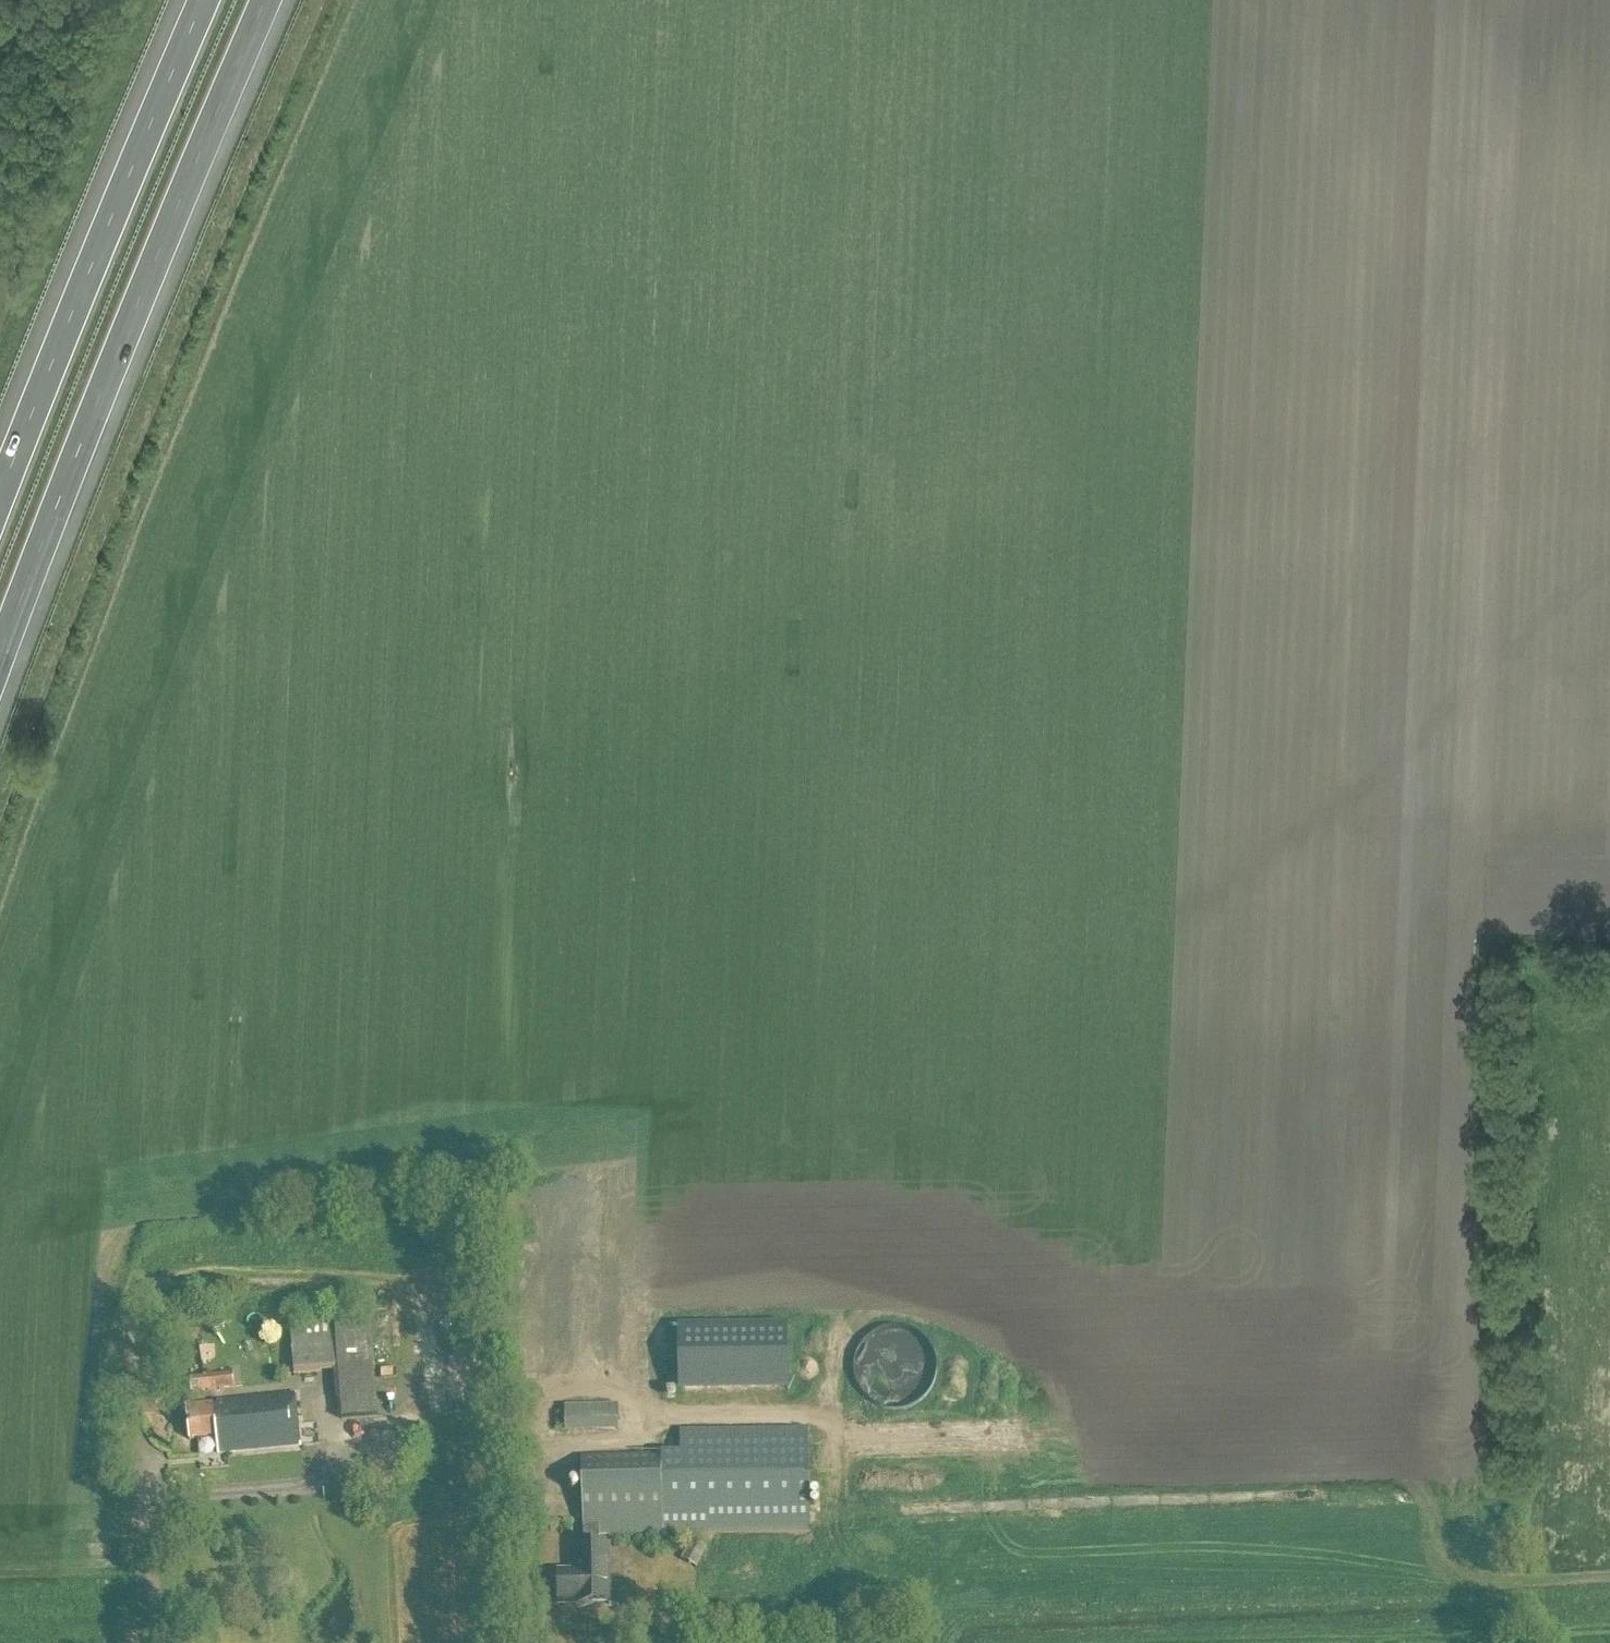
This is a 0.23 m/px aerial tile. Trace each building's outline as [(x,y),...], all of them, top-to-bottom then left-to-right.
[(345,1417),(384,1415),(378,1309),(296,1315),(300,1373),(342,1371),(345,1417)] [(678,1327),(678,1394),(787,1393),(786,1326),(678,1327)] [(884,1363),(878,1395),(924,1403),(933,1350),(909,1345),(905,1367),(884,1363)] [(186,1393),(198,1392),(233,1388),(232,1377),(185,1382),(186,1393)] [(185,1409),(189,1443),(216,1441),(217,1457),(300,1450),(295,1399),(185,1409)] [(627,1404),(571,1404),(571,1429),(627,1429),(627,1404)] [(601,1541),(664,1540),(811,1536),(808,1430),(681,1433),(682,1459),(662,1459),(583,1461),(586,1552),(577,1552),(577,1577),(560,1578),(561,1608),(578,1607),(578,1612),(613,1611),(611,1552),(601,1552),(601,1541)] [(692,1543),(684,1558),(698,1566),(706,1550),(692,1543)]
